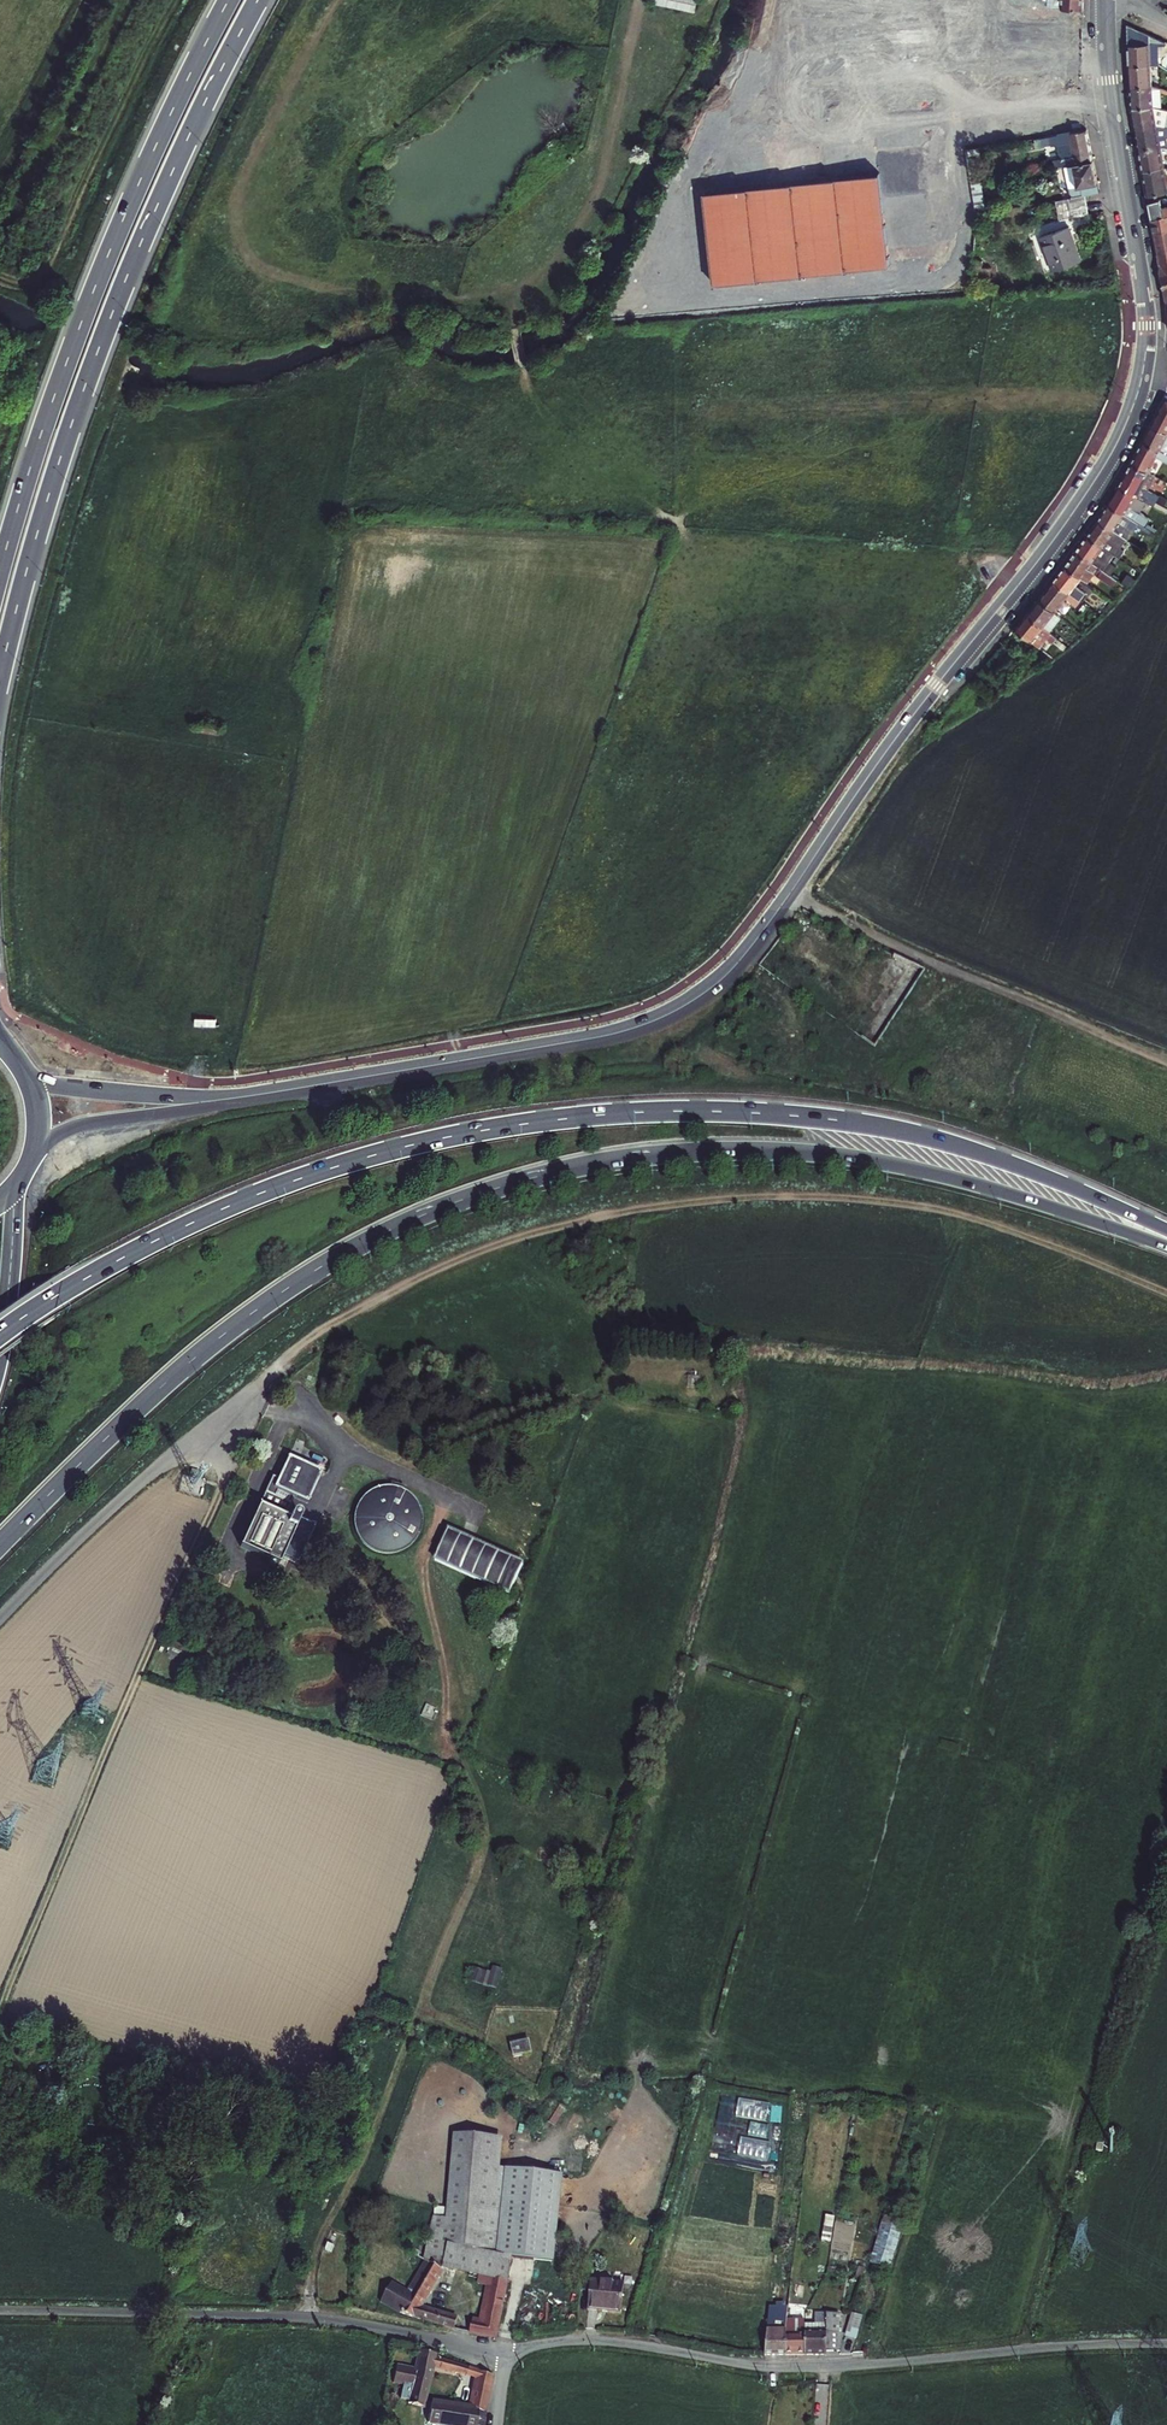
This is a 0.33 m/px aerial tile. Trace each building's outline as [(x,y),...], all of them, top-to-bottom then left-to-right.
[(653,2),(696,10),(698,0),(654,0),(653,2)] [(708,279),(888,266),(891,253),(885,169),(943,164),(937,92),(935,59),(937,51),(933,0),(784,0),(773,47),(738,49),(742,94),(732,95),(733,107),(728,129),(727,115),(692,117),(699,202),(702,190),(708,279)] [(1127,23),(1129,66),(1150,68),(1160,69),(1159,56),(1159,42),(1166,45),(1166,41),(1127,23)] [(1166,45),(1159,42),(1159,56),(1166,56),(1166,47),(1166,45)] [(1129,66),(1130,86),(1151,86),(1150,68),(1129,66)] [(1131,108),(1152,107),(1151,86),(1130,86),(1131,108)] [(1131,108),(1135,128),(1155,125),(1152,107),(1131,108)] [(1159,146),(1157,137),(1166,137),(1166,127),(1155,125),(1135,128),(1138,149),(1159,146)] [(1065,166),(1093,161),(1087,130),(1062,134),(1063,142),(1057,143),(1060,158),(1053,160),(1054,168),(1065,166)] [(1143,171),(1163,168),(1159,146),(1138,149),(1143,171)] [(1065,166),(1072,197),(1100,192),(1093,161),(1065,166)] [(1147,195),(1166,192),(1166,191),(1163,168),(1143,171),(1147,195)] [(981,181),(972,182),(977,214),(986,213),(981,181)] [(1070,199),(1073,217),(1089,214),(1086,196),(1070,199)] [(1163,205),(1161,198),(1149,202),(1154,230),(1166,228),(1166,218),(1163,205)] [(1070,199),(1057,202),(1061,219),(1073,217),(1070,199)] [(1070,228),(1040,238),(1052,272),(1081,261),(1070,228)] [(1158,252),(1166,250),(1166,228),(1154,230),(1158,252)] [(1166,259),(1166,250),(1158,252),(1160,261),(1166,259)] [(984,261),(974,261),(974,278),(993,278),(993,268),(983,267),(984,261)] [(1166,434),(1166,398),(1152,428),(1166,434)] [(1144,444),(1166,455),(1166,434),(1152,428),(1144,444)] [(1133,465),(1147,472),(1154,456),(1166,462),(1166,455),(1144,444),(1133,465)] [(1147,502),(1166,511),(1166,508),(1166,498),(1146,489),(1154,475),(1147,472),(1133,465),(1119,490),(1147,502)] [(1110,506),(1146,527),(1151,518),(1141,512),(1147,502),(1119,490),(1110,506)] [(1101,521),(1121,535),(1127,526),(1141,535),(1146,527),(1110,506),(1101,521)] [(1101,521),(1090,538),(1115,555),(1119,557),(1124,550),(1121,548),(1127,539),(1121,535),(1101,521)] [(1079,552),(1104,570),(1115,555),(1090,538),(1079,552)] [(1067,568),(1080,578),(1087,583),(1094,573),(1113,587),(1118,580),(1104,570),(1079,552),(1067,568)] [(1057,582),(1069,592),(1080,578),(1067,568),(1057,582)] [(1057,582),(1041,601),(1053,611),(1065,597),(1076,607),(1081,602),(1069,592),(1057,582)] [(1030,615),(1042,625),(1053,611),(1041,601),(1030,615)] [(1018,630),(1030,640),(1042,625),(1030,615),(1018,630)] [(699,1378),(688,1377),(687,1389),(697,1390),(699,1378)] [(306,1504),(319,1477),(321,1472),(288,1456),(277,1480),(272,1477),(261,1501),(260,1502),(262,1504),(261,1507),(259,1506),(239,1547),(278,1566),(282,1558),(298,1565),(316,1525),(310,1522),(309,1523),(300,1518),(300,1516),(299,1513),(297,1512),(294,1511),(291,1513),(290,1514),(286,1512),(293,1498),(306,1504)] [(379,1554),(387,1555),(395,1554),(403,1551),(409,1547),(415,1541),(419,1534),(421,1526),(421,1518),(419,1510),(415,1502),(410,1496),(403,1492),(396,1489),(388,1488),(379,1488),(372,1491),(365,1496),(360,1502),(356,1509),(354,1517),(354,1525),(355,1533),(359,1540),(365,1546),(371,1551),(379,1554)] [(523,1565),(473,1542),(460,1536),(448,1531),(434,1561),(509,1596),(523,1565)] [(177,1659),(182,1649),(170,1644),(166,1654),(177,1659)] [(435,1709),(424,1704),(419,1716),(430,1721),(435,1709)] [(492,1964),(489,1971),(474,1965),(469,1978),(497,1989),(505,1969),(492,1964)] [(513,2057),(530,2054),(528,2042),(511,2045),(513,2057)] [(444,2244),(496,2255),(504,2167),(500,2167),(502,2139),(454,2134),(447,2219),(444,2244)] [(562,2174),(504,2167),(496,2255),(511,2259),(554,2261),(562,2174)] [(826,2214),(823,2239),(834,2240),(837,2215),(826,2214)] [(511,2259),(496,2255),(444,2244),(447,2219),(433,2216),(426,2248),(423,2260),(425,2261),(407,2291),(390,2283),(380,2303),(400,2315),(451,2328),(495,2338),(511,2259)] [(902,2222),(884,2217),(870,2262),(888,2267),(902,2222)] [(333,2246),(327,2243),(325,2250),(331,2252),(333,2246)] [(421,2259),(409,2252),(406,2257),(418,2263),(421,2259)] [(409,2267),(403,2264),(396,2278),(401,2281),(409,2267)] [(623,2284),(590,2281),(587,2310),(620,2313),(623,2284)] [(800,2298),(790,2297),(788,2314),(799,2315),(800,2298)] [(803,2337),(803,2353),(825,2353),(825,2351),(838,2351),(838,2310),(814,2311),(814,2321),(803,2321),(803,2337)] [(862,2315),(852,2312),(848,2326),(858,2329),(862,2315)] [(767,2324),(764,2353),(784,2353),(785,2337),(788,2318),(770,2318),(770,2324),(767,2324)] [(785,2337),(784,2353),(803,2353),(803,2337),(785,2337)] [(410,2386),(407,2400),(406,2404),(422,2406),(432,2365),(465,2375),(467,2368),(435,2358),(436,2355),(418,2350),(414,2368),(395,2364),(392,2382),(402,2384),(410,2386)] [(476,2378),(477,2371),(467,2368),(465,2375),(476,2378)] [(491,2375),(489,2374),(477,2371),(476,2378),(469,2409),(430,2403),(428,2421),(457,2424),(483,2424),(491,2375)] [(410,2386),(402,2384),(400,2397),(401,2398),(401,2399),(407,2400),(410,2386)]
